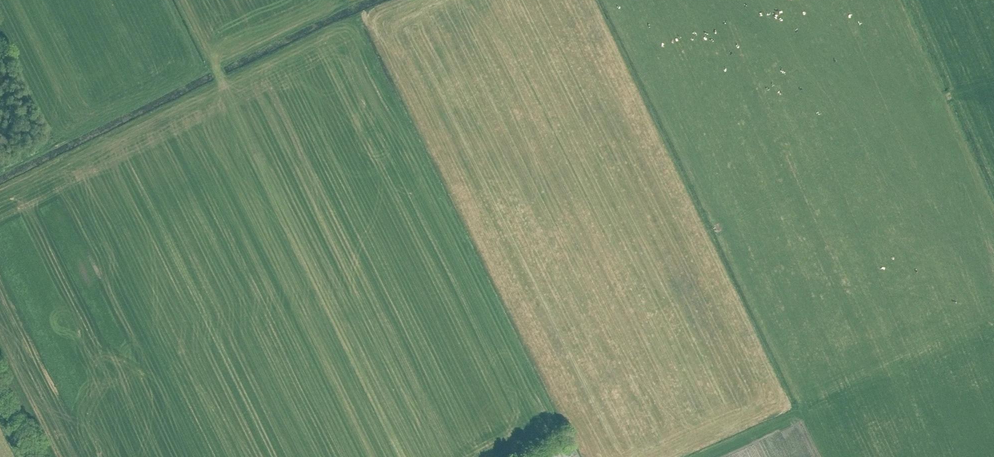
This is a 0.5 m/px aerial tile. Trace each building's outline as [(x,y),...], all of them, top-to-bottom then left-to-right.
[(534,456),(567,456),(562,445),(534,456)]
